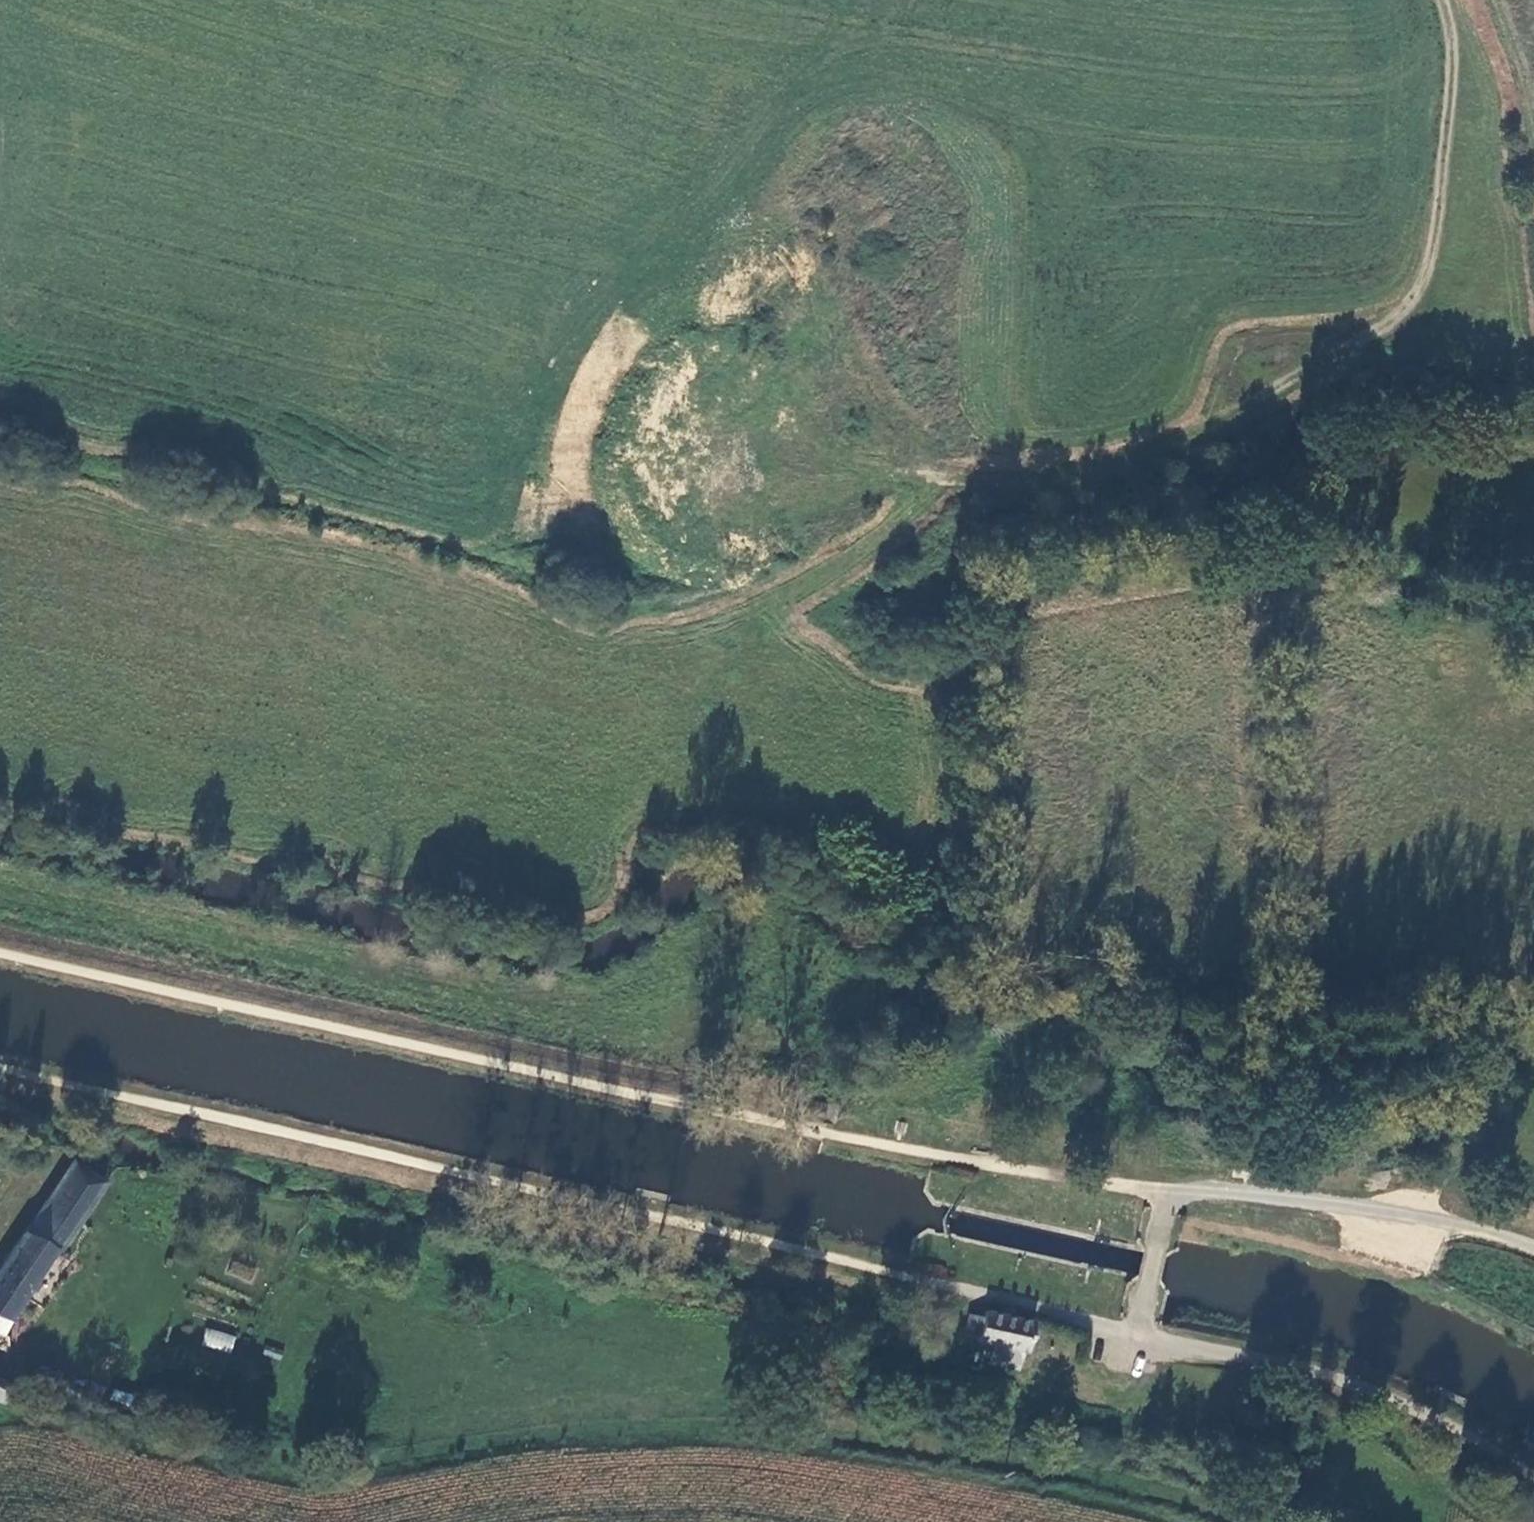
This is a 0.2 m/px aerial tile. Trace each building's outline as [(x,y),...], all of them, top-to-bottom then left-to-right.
[(112,1175),(75,1151),(0,1264),(0,1334),(58,1246),(63,1249),(112,1175)] [(233,1260),(227,1273),(251,1283),(256,1269),(233,1260)] [(976,1356),(980,1360),(990,1362),(989,1365),(1016,1370),(1020,1352),(1025,1353),(1031,1320),(982,1310),(981,1317),(961,1314),(957,1334),(974,1337),(973,1340),(978,1341),(976,1356)] [(202,1344),(230,1353),(235,1337),(207,1328),(202,1344)] [(16,1390),(0,1381),(0,1410),(2,1411),(16,1390)]
